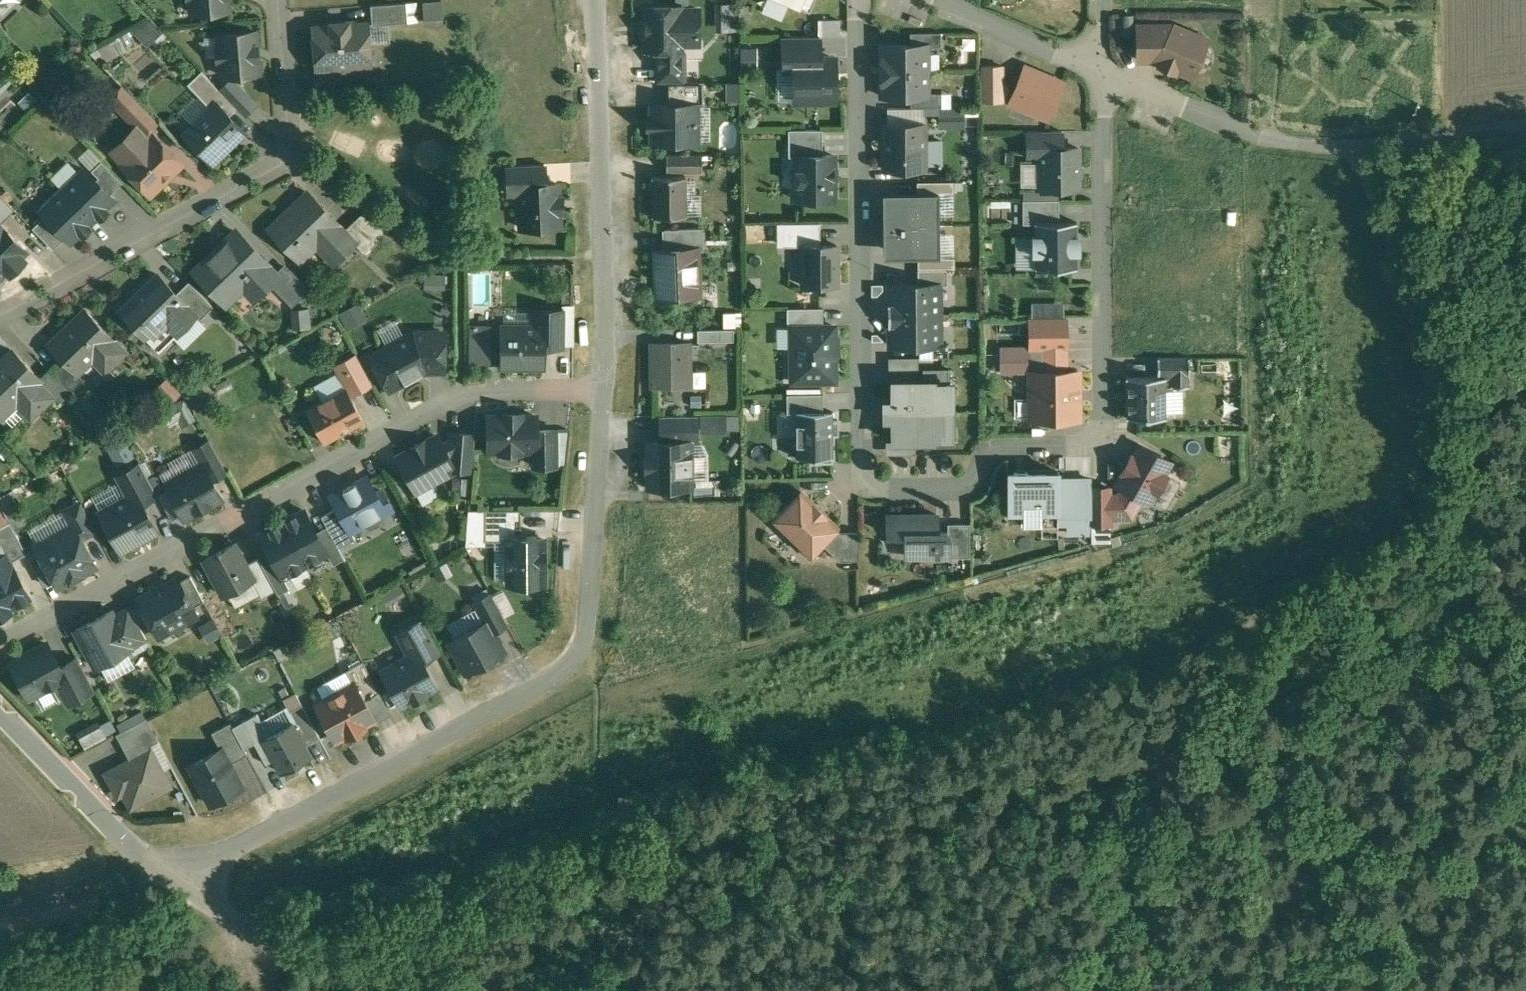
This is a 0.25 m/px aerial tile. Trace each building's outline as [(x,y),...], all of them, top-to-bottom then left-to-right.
[(228,0),(190,0),(191,12),(228,9),(228,0)] [(448,0),(429,0),(431,24),(450,23),(448,0)] [(801,9),(804,0),(780,0),(801,9)] [(801,9),(811,13),(816,0),(804,0),(801,9)] [(407,3),(371,6),(373,26),(408,23),(407,3)] [(681,7),(646,7),(646,22),(645,23),(646,35),(646,51),(659,51),(659,57),(682,57),(681,41),(685,37),(700,37),(699,10),(681,10),(681,7)] [(152,20),(132,31),(144,44),(151,38),(152,39),(162,30),(152,20)] [(350,23),(349,22),(339,23),(343,67),(371,64),(368,24),(356,24),(356,23),(350,23)] [(331,25),(325,25),(325,27),(314,28),(317,69),(343,67),(339,23),(331,23),(331,25)] [(1207,41),(1172,26),(1138,27),(1138,60),(1153,60),(1161,63),(1160,66),(1175,72),(1176,69),(1193,76),(1207,41)] [(258,72),(255,32),(218,34),(219,47),(217,48),(218,62),(220,62),(221,75),(258,72)] [(931,33),(911,33),(911,45),(928,45),(928,47),(932,47),(931,33)] [(941,33),(931,33),(932,47),(941,47),(941,33)] [(820,37),(784,37),(784,70),(795,69),(795,59),(820,58),(820,37)] [(911,45),(882,45),(882,71),(928,71),(928,47),(928,45),(911,45)] [(746,67),(761,67),(761,46),(746,46),(746,67)] [(682,57),(659,57),(659,83),(668,83),(685,83),(685,57),(682,57)] [(820,58),(795,59),(795,69),(796,102),(835,101),(835,75),(836,75),(836,74),(835,74),(835,58),(820,58)] [(1002,66),(984,66),(984,102),(1002,102),(1002,66)] [(1063,83),(1025,67),(1010,103),(1048,119),(1063,83)] [(928,71),(882,71),(882,97),(911,96),(928,96),(928,94),(928,71)] [(220,90),(210,80),(197,93),(211,109),(216,104),(229,117),(238,109),(220,90)] [(231,80),(220,90),(238,109),(243,114),(254,104),(231,80)] [(729,83),(732,102),(744,100),(741,81),(729,83)] [(685,83),(668,83),(668,106),(697,106),(697,107),(704,107),(704,83),(685,83)] [(928,96),(911,96),(911,108),(932,108),(932,94),(928,94),(928,96)] [(942,94),(932,94),(932,108),(942,108),(942,94)] [(134,97),(120,110),(145,136),(159,123),(134,97)] [(211,109),(186,134),(213,162),(244,132),(229,117),(216,104),(211,109)] [(668,106),(653,106),(653,117),(649,117),(649,120),(651,120),(651,128),(649,129),(649,131),(653,131),(653,142),(697,142),(697,107),(697,106),(668,106)] [(925,109),(888,109),(888,125),(913,125),(925,125),(925,109)] [(964,114),(940,114),(940,126),(964,126),(964,114)] [(913,138),(885,138),(885,170),(925,170),(925,125),(913,125),(913,138)] [(888,125),(885,125),(885,138),(913,138),(913,125),(888,125)] [(823,130),(789,130),(789,157),(797,157),(797,156),(823,156),(823,130)] [(1062,131),(1028,131),(1028,155),(1041,155),(1041,148),(1063,148),(1062,131)] [(154,135),(123,166),(151,195),(183,165),(154,135)] [(1063,148),(1041,148),(1041,155),(1042,189),(1045,189),(1047,191),(1059,190),(1061,188),(1079,188),(1079,148),(1063,148)] [(703,156),(667,156),(667,172),(703,172),(703,156)] [(823,156),(797,156),(797,157),(797,200),(835,200),(835,181),(837,179),(836,169),(835,167),(835,156),(823,156)] [(102,161),(92,170),(99,178),(109,168),(102,161)] [(545,165),(509,166),(510,187),(520,187),(520,186),(546,184),(545,165)] [(123,182),(109,168),(99,178),(96,180),(110,195),(123,182)] [(96,180),(85,169),(63,190),(92,220),(114,199),(110,195),(96,180)] [(687,177),(652,178),(653,218),(687,217),(687,177)] [(546,184),(520,186),(520,187),(522,228),(560,227),(559,213),(562,213),(561,198),(558,198),(558,184),(546,184)] [(63,190),(42,211),(53,222),(67,237),(71,241),(92,220),(63,190)] [(0,193),(0,222),(1,223),(15,209),(0,193)] [(309,193),(270,229),(300,261),(322,240),(339,259),(355,243),(338,225),(339,224),(309,193)] [(949,193),(894,194),(895,255),(950,254),(949,193)] [(1059,200),(1023,201),(1023,224),(1035,224),(1036,223),(1060,223),(1059,200)] [(365,211),(348,228),(368,250),(364,253),(365,254),(391,229),(365,211)] [(50,225),(43,218),(33,227),(40,235),(50,225)] [(8,267),(7,265),(23,248),(25,250),(26,249),(1,223),(0,222),(0,275),(8,267)] [(50,225),(40,235),(54,249),(67,237),(53,222),(50,225)] [(802,245),(819,245),(819,222),(783,223),(784,245),(802,245)] [(1060,223),(1036,223),(1035,224),(1036,238),(1034,238),(1034,255),(1036,255),(1036,269),(1078,269),(1078,254),(1080,254),(1080,238),(1078,238),(1077,222),(1060,223)] [(701,229),(665,231),(666,251),(695,249),(696,250),(700,250),(701,250),(702,250),(702,248),(701,229)] [(224,246),(215,254),(214,253),(195,270),(227,303),(241,290),(240,289),(248,281),(258,291),(276,273),(236,231),(234,233),(236,234),(225,245),(224,243),(222,245),(224,246)] [(819,245),(802,245),(803,286),(837,285),(836,244),(819,245)] [(666,251),(659,251),(657,251),(657,253),(658,253),(660,295),(659,295),(659,297),(661,297),(696,295),(698,295),(698,293),(697,293),(696,250),(695,249),(666,251)] [(948,269),(918,270),(918,285),(940,285),(940,286),(948,286),(948,269)] [(291,270),(273,287),(274,288),(275,286),(283,294),(281,296),(292,307),(311,290),(291,270)] [(158,274),(121,310),(159,351),(196,315),(197,315),(177,294),(158,274)] [(450,287),(449,274),(430,275),(430,288),(450,287)] [(189,281),(177,294),(197,315),(196,315),(200,320),(214,307),(189,281)] [(883,285),(872,285),(872,297),(877,296),(883,291),(883,285)] [(918,285),(890,285),(890,304),(888,304),(888,327),(890,327),(891,346),(919,346),(941,345),(941,344),(940,286),(940,285),(918,285)] [(364,304),(343,310),(348,327),(369,321),(364,304)] [(299,327),(314,325),(312,307),(298,308),(299,327)] [(823,307),(786,308),(787,328),(790,328),(790,326),(823,326),(823,307)] [(562,311),(536,310),(536,327),(544,327),(544,347),(562,347),(562,311)] [(87,311),(50,346),(61,357),(76,373),(77,372),(92,357),(105,370),(125,351),(112,338),(113,337),(87,311)] [(1066,317),(1030,318),(1031,350),(1045,350),(1067,349),(1066,317)] [(823,326),(790,326),(790,328),(791,382),(834,381),(834,355),(837,355),(837,345),(834,345),(834,326),(823,326)] [(536,327),(502,327),(502,367),(544,367),(544,347),(544,327),(536,327)] [(739,340),(739,328),(702,327),(702,340),(739,340)] [(414,333),(371,356),(389,390),(424,371),(445,371),(444,333),(414,333)] [(690,344),(652,344),(653,387),(690,387),(690,344)] [(941,345),(919,346),(919,358),(949,357),(949,344),(941,344),(941,345)] [(1067,371),(1067,349),(1045,350),(1045,372),(1031,372),(1031,420),(1079,419),(1079,371),(1067,371)] [(1045,350),(1031,350),(1030,351),(1002,352),(1002,372),(1013,372),(1031,372),(1045,372),(1045,350)] [(1,417),(22,397),(35,411),(50,397),(55,393),(40,377),(14,351),(0,364),(0,415),(1,417)] [(344,384),(349,393),(369,383),(354,354),(334,364),(344,384)] [(76,373),(61,357),(49,369),(71,392),(84,379),(77,372),(76,373)] [(1190,358),(1158,358),(1158,377),(1166,377),(1166,387),(1190,387),(1190,358)] [(49,369),(40,377),(55,393),(50,397),(57,405),(71,392),(49,369)] [(958,369),(892,370),(892,393),(884,393),(884,415),(892,415),(892,436),(959,435),(958,369)] [(172,377),(160,385),(171,402),(183,394),(172,377)] [(1158,377),(1127,378),(1127,419),(1166,419),(1166,387),(1166,377),(1158,377)] [(344,384),(301,406),(321,445),(364,423),(349,393),(344,384)] [(823,394),(787,395),(787,414),(796,414),(796,412),(823,412),(823,394)] [(823,412),(796,412),(796,414),(797,459),(815,458),(815,464),(834,464),(833,436),(836,436),(836,435),(835,435),(835,422),(836,422),(836,421),(833,421),(833,412),(823,412)] [(521,413),(502,413),(502,416),(488,416),(488,450),(500,450),(504,453),(505,454),(510,454),(515,453),(517,452),(520,450),(533,450),(533,442),(536,442),(536,430),(536,416),(521,416),(521,413)] [(697,416),(661,417),(661,443),(691,442),(697,442),(697,416)] [(726,417),(702,417),(702,431),(726,431),(726,417)] [(554,430),(536,430),(536,442),(533,442),(533,450),(534,466),(554,466),(554,430)] [(130,433),(108,438),(114,463),(136,458),(130,433)] [(475,435),(451,433),(451,441),(443,445),(457,470),(472,471),(475,435)] [(424,442),(410,450),(411,451),(398,458),(414,489),(427,482),(436,484),(448,478),(449,474),(457,470),(443,445),(438,437),(425,444),(424,442)] [(227,473),(210,441),(194,449),(203,465),(204,465),(212,481),(227,473)] [(661,443),(649,443),(649,458),(646,458),(646,473),(649,473),(649,489),(691,488),(691,442),(661,443)] [(1171,463),(1140,445),(1133,457),(1132,457),(1123,472),(1124,473),(1117,485),(1123,489),(1119,496),(1111,496),(1111,518),(1132,518),(1142,499),(1148,503),(1155,491),(1158,492),(1167,477),(1164,475),(1171,463)] [(141,463),(118,475),(129,496),(136,492),(142,503),(158,495),(141,463)] [(191,468),(176,476),(177,479),(166,485),(184,518),(222,498),(212,481),(204,465),(203,465),(192,471),(191,468)] [(1068,476),(1012,477),(1012,515),(1039,516),(1039,521),(1067,521),(1067,483),(1068,476)] [(356,483),(343,490),(345,494),(333,500),(337,508),(348,529),(350,528),(360,523),(362,525),(392,509),(383,491),(377,494),(369,480),(358,487),(356,483)] [(1092,483),(1067,483),(1067,521),(1092,521),(1092,483)] [(1,495),(13,520),(25,514),(13,489),(1,495)] [(1111,489),(1092,489),(1092,525),(1111,525),(1111,518),(1111,496),(1111,489)] [(129,496),(100,512),(120,550),(134,543),(135,545),(149,537),(148,535),(157,530),(142,503),(136,492),(129,496)] [(814,504),(802,492),(773,521),(810,557),(836,530),(839,528),(826,516),(827,515),(814,504)] [(81,502),(64,511),(73,527),(74,526),(80,539),(96,530),(81,502)] [(337,508),(322,517),(339,548),(356,539),(350,528),(348,529),(337,508)] [(521,510),(486,510),(485,542),(508,542),(508,540),(521,540),(521,510)] [(305,511),(282,523),(305,565),(328,553),(305,511)] [(937,515),(888,515),(888,535),(906,535),(906,556),(949,555),(949,533),(948,533),(937,533),(937,515)] [(0,527),(0,549),(4,557),(7,555),(10,562),(27,553),(10,522),(0,527)] [(282,523),(260,535),(283,577),(305,565),(282,523)] [(971,524),(948,525),(948,533),(949,533),(949,555),(949,559),(971,559),(971,524)] [(1095,542),(1114,542),(1114,526),(1095,525),(1095,542)] [(73,527),(37,546),(58,586),(95,566),(80,539),(74,526),(73,527)] [(839,533),(836,530),(822,545),(840,561),(859,561),(859,533),(839,533)] [(521,540),(508,540),(508,542),(509,584),(545,584),(544,540),(521,540)] [(235,544),(205,560),(223,595),(253,580),(254,579),(246,565),(235,544)] [(0,559),(0,617),(11,611),(9,608),(29,597),(10,562),(7,555),(4,557),(0,559)] [(259,559),(246,565),(254,579),(253,580),(262,597),(276,590),(259,559)] [(204,601),(191,576),(180,582),(193,607),(204,601)] [(163,586),(159,584),(153,588),(152,592),(139,599),(153,624),(166,617),(171,628),(177,629),(182,626),(183,622),(197,615),(193,607),(180,582),(177,578),(163,586)] [(492,594),(476,603),(487,623),(488,623),(493,632),(508,624),(492,594)] [(129,607),(113,616),(130,647),(147,639),(129,607)] [(111,611),(76,630),(96,667),(131,648),(130,647),(113,616),(111,611)] [(224,612),(202,623),(210,637),(231,626),(224,612)] [(423,620),(399,633),(411,656),(418,652),(423,661),(440,652),(423,620)] [(487,623),(451,642),(467,672),(504,652),(493,632),(488,623),(487,623)] [(48,644),(11,664),(29,697),(57,682),(66,677),(61,667),(48,644)] [(411,656),(382,671),(401,706),(413,699),(414,701),(424,695),(424,693),(436,687),(423,661),(418,652),(411,656)] [(78,658),(61,667),(66,677),(57,682),(69,704),(95,690),(78,658)] [(380,693),(363,661),(346,670),(354,685),(355,684),(365,701),(380,693)] [(354,685),(316,705),(335,740),(346,734),(347,737),(365,727),(363,724),(374,719),(365,701),(355,684),(354,685)] [(296,694),(284,700),(290,711),(302,704),(296,694)] [(302,704),(290,711),(296,722),(308,715),(302,704)] [(142,711),(117,724),(121,731),(146,718),(142,711)] [(296,722),(292,724),(304,746),(320,738),(308,715),(296,722)] [(121,731),(116,734),(131,761),(150,751),(148,746),(158,741),(146,718),(121,731)] [(247,754),(230,722),(212,732),(221,749),(222,748),(230,763),(247,754)] [(292,723),(263,739),(281,772),(310,757),(304,746),(292,724),(292,723)] [(100,725),(79,736),(85,747),(106,735),(100,725)] [(221,749),(190,765),(211,804),(242,787),(230,763),(222,748),(221,749)] [(131,761),(107,773),(115,788),(120,785),(131,806),(169,786),(150,751),(131,761)]
